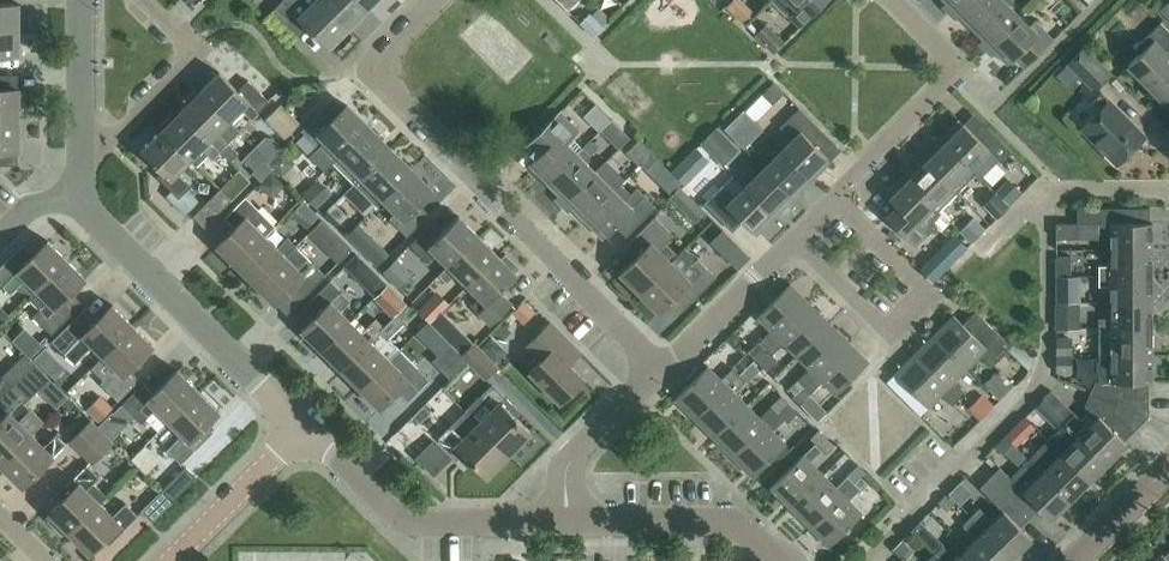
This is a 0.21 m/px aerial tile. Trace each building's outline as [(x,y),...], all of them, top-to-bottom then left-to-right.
[(322,0),(281,0),(272,10),(297,34),(307,24),(328,46),(348,26),(322,0)] [(348,26),(367,7),(360,0),(322,0),(348,26)] [(567,10),(577,0),(558,0),(567,10)] [(799,26),(825,0),(772,0),(799,26)] [(946,1),(942,5),(948,12),(960,0),(945,0),(946,1)] [(996,0),(960,0),(948,12),(954,18),(958,14),(970,26),(996,0)] [(1019,14),(1009,4),(1013,0),(996,0),(970,26),(983,38),(978,42),(985,48),(1019,14)] [(1076,7),(1066,0),(1039,0),(1030,13),(1057,33),(1076,7)] [(1123,5),(1130,12),(1142,0),(1127,0),(1123,5)] [(1159,7),(1168,17),(1168,0),(1167,0),(1159,7)] [(19,28),(18,3),(0,3),(0,28),(19,28)] [(1127,15),(1136,28),(1155,16),(1146,3),(1127,15)] [(1019,14),(985,48),(991,54),(995,50),(1008,63),(1014,56),(1025,66),(1053,38),(1034,19),(1029,24),(1019,14)] [(1168,96),(1168,31),(1160,22),(1134,47),(1139,53),(1127,65),(1163,102),(1168,96)] [(19,55),(19,28),(0,28),(0,55),(19,55)] [(1094,90),(1111,73),(1083,46),(1067,62),(1094,90)] [(199,91),(229,120),(242,108),(252,118),(269,100),(248,79),(238,89),(219,71),(199,91)] [(18,118),(18,88),(4,88),(4,73),(0,73),(0,118),(18,118)] [(1116,163),(1144,135),(1100,90),(1090,101),(1098,109),(1080,127),(1116,163)] [(229,120),(199,91),(180,110),(220,150),(230,160),(238,152),(228,142),(239,130),(229,120)] [(324,170),(333,161),(332,161),(339,154),(368,125),(346,104),(339,111),(329,101),(301,129),(318,146),(309,155),(324,170)] [(285,137),(299,123),(279,104),(266,117),(285,137)] [(782,148),(811,178),(830,159),(812,141),(823,131),(799,107),(780,126),(791,138),(782,148)] [(220,150),(180,110),(160,129),(190,159),(196,164),(207,153),(212,158),(217,153),(220,150)] [(547,182),(576,151),(581,146),(571,137),(579,129),(559,110),(535,134),(546,145),(528,163),(547,182)] [(18,118),(0,118),(0,163),(4,163),(4,149),(18,149),(18,118)] [(959,119),(940,137),(970,167),(975,172),(982,172),(996,157),(1000,161),(1011,150),(987,126),(977,137),(959,119)] [(389,147),(368,125),(339,154),(332,161),(333,161),(346,174),(354,182),(389,147)] [(190,159),(160,129),(141,149),(162,170),(157,175),(171,189),(165,195),(184,214),(198,199),(187,188),(191,185),(178,172),(190,159)] [(718,129),(672,179),(693,198),(739,148),(718,129)] [(917,152),(957,191),(975,172),(970,167),(940,137),(928,150),(924,146),(917,152)] [(642,163),(653,153),(654,152),(640,138),(626,152),(640,165),(642,163)] [(555,198),(561,204),(595,170),(585,160),(590,155),(589,154),(596,147),(588,139),(581,146),(576,151),(547,182),(559,194),(555,198)] [(763,167),(797,201),(803,194),(799,190),(811,178),(782,148),(777,143),(768,151),(773,157),(763,167)] [(389,147),(354,182),(375,204),(382,197),(411,168),(389,147)] [(947,201),(957,191),(917,152),(911,158),(915,162),(903,174),(933,205),(938,210),(947,201)] [(572,207),(584,219),(613,189),(615,189),(619,184),(621,182),(624,179),(605,160),(595,170),(561,204),(568,211),(572,207)] [(739,180),(744,185),(774,215),(786,203),(790,207),(797,201),(763,167),(753,177),(748,171),(739,180)] [(433,189),(411,168),(382,197),(396,211),(389,217),(407,235),(429,213),(419,203),(433,189)] [(939,212),(938,210),(933,205),(903,174),(884,193),(903,211),(892,222),(916,245),(933,228),(928,223),(939,212)] [(613,189),(584,219),(603,237),(620,220),(631,230),(655,206),(636,187),(631,193),(625,187),(621,182),(619,184),(615,189),(613,189)] [(774,215),(744,185),(734,195),(722,183),(703,202),(727,226),(737,216),(755,234),(774,215)] [(204,226),(231,199),(220,188),(193,215),(204,226)] [(1009,204),(995,191),(983,203),(996,217),(1009,204)] [(265,235),(275,225),(245,195),(224,216),(234,227),(216,245),(236,265),(265,235)] [(1077,222),(1098,222),(1098,232),(1111,232),(1111,248),(1152,248),(1152,221),(1149,221),(1149,207),(1077,207),(1077,222)] [(448,264),(478,234),(458,215),(440,232),(430,222),(409,243),(427,261),(436,253),(447,264),(448,264)] [(639,291),(677,254),(665,242),(673,234),(654,215),(630,239),(641,250),(620,272),(639,291)] [(1077,222),(1056,222),(1056,238),(1077,238),(1077,222)] [(478,234),(448,264),(447,264),(439,273),(447,281),(455,272),(467,284),(497,254),(478,234)] [(966,246),(954,234),(941,248),(953,260),(966,246)] [(255,284),(285,255),(295,245),(287,236),(277,247),(265,235),(236,265),(255,284)] [(67,259),(47,239),(23,263),(13,253),(0,266),(0,282),(10,292),(16,286),(19,288),(28,291),(31,294),(67,259)] [(736,242),(724,254),(734,264),(746,252),(736,242)] [(285,255),(255,284),(275,304),(293,286),(303,296),(325,274),(295,245),(285,255)] [(696,257),(695,258),(684,247),(677,254),(639,291),(659,311),(681,289),(692,300),(715,276),(696,257)] [(1098,275),(1152,274),(1152,248),(1111,248),(1111,264),(1098,264),(1098,275)] [(385,275),(407,298),(434,272),(412,249),(385,275)] [(497,254),(467,284),(479,296),(471,305),(490,324),(513,302),(501,290),(517,274),(514,271),(519,266),(505,252),(500,257),(497,254)] [(357,278),(369,266),(357,254),(344,267),(357,278)] [(67,259),(31,294),(29,296),(40,308),(33,315),(51,333),(72,312),(62,302),(86,278),(67,259)] [(934,261),(923,274),(934,285),(946,272),(934,261)] [(1111,301),(1152,302),(1152,274),(1098,275),(1098,285),(1111,285),(1111,301)] [(321,349),(350,320),(340,310),(350,299),(330,279),(309,301),(319,311),(301,329),(321,349)] [(758,340),(755,344),(761,350),(809,302),(789,282),(757,315),(770,329),(758,340)] [(419,311),(428,320),(430,322),(441,312),(430,300),(419,311)] [(1152,302),(1111,301),(1111,317),(1098,317),(1098,327),(1152,327),(1152,302)] [(783,342),(796,354),(829,322),(809,302),(761,350),(768,357),(783,342)] [(103,355),(133,325),(112,304),(90,326),(78,314),(51,340),(74,363),(92,345),(103,355)] [(509,320),(520,333),(537,316),(525,304),(509,320)] [(934,334),(966,367),(979,354),(990,366),(1011,345),(975,310),(962,323),(953,314),(934,334)] [(340,368),(359,388),(399,348),(388,337),(404,320),(396,312),(383,325),(380,329),(340,368)] [(375,317),(372,321),(380,329),(383,325),(375,317)] [(350,320),(321,349),(340,368),(380,329),(372,321),(361,331),(350,320)] [(559,402),(583,378),(561,356),(573,345),(550,321),(527,344),(541,359),(529,371),(559,402)] [(796,381),(802,387),(848,341),(829,322),(796,354),(809,367),(797,379),(798,379),(796,381)] [(287,347),(303,337),(294,323),(278,333),(287,347)] [(133,325),(103,355),(92,366),(103,378),(100,382),(118,400),(139,379),(129,369),(153,344),(133,325)] [(1098,354),(1152,354),(1152,327),(1098,327),(1098,354)] [(966,367),(934,334),(912,355),(957,399),(965,391),(953,380),(966,367)] [(15,348),(0,336),(0,366),(15,348)] [(460,354),(468,362),(485,380),(498,367),(473,341),(461,353),(460,354)] [(848,341),(802,387),(794,396),(817,419),(826,410),(809,393),(822,380),(835,394),(868,361),(848,341)] [(450,380),(468,362),(460,354),(450,344),(432,362),(450,380)] [(761,350),(755,344),(748,351),(754,357),(761,350)] [(399,348),(359,388),(379,408),(398,389),(408,399),(429,378),(409,358),(399,348)] [(772,361),(768,357),(761,350),(754,357),(751,360),(760,369),(761,368),(763,370),(772,361)] [(14,383),(35,362),(25,352),(2,375),(12,386),(14,383)] [(1095,380),(1090,391),(1148,415),(1148,381),(1152,381),(1152,354),(1098,354),(1098,358),(1096,360),(1096,370),(1098,373),(1098,380),(1095,380)] [(957,399),(912,355),(887,381),(920,413),(940,393),(952,404),(957,399)] [(45,373),(35,362),(14,383),(28,398),(49,377),(45,373)] [(694,417),(738,373),(732,367),(720,378),(707,365),(674,398),(694,417)] [(998,398),(1013,382),(999,368),(996,371),(995,370),(983,382),(998,398)] [(168,420),(198,390),(177,369),(153,393),(142,382),(121,403),(140,422),(155,408),(168,420)] [(738,373),(694,417),(713,437),(746,404),(733,391),(745,380),(738,373)] [(794,396),(802,387),(796,381),(790,387),(795,393),(793,395),(794,396)] [(514,405),(492,383),(465,410),(478,422),(508,453),(530,431),(509,410),(514,405)] [(198,390),(168,420),(181,434),(166,448),(181,462),(204,439),(198,432),(219,411),(198,390)] [(1065,420),(1107,462),(1126,443),(1123,440),(1148,415),(1090,391),(1084,404),(1089,409),(1080,418),(1074,412),(1065,420)] [(965,408),(966,408),(978,420),(993,406),(980,393),(965,408)] [(746,404),(713,437),(733,456),(788,401),(781,395),(759,417),(746,404)] [(43,421),(21,399),(0,420),(0,463),(43,421)] [(1032,423),(1047,408),(1040,400),(1025,415),(1032,423)] [(788,401),(733,456),(753,476),(785,443),(772,430),(794,408),(788,401)] [(70,439),(80,449),(101,428),(91,418),(70,439)] [(1088,480),(1107,462),(1065,420),(1057,429),(1047,439),(1088,480)] [(43,445),(31,433),(43,421),(0,463),(22,485),(65,442),(55,433),(43,445)] [(508,453),(478,422),(463,437),(450,424),(438,437),(460,459),(465,454),(486,475),(508,453)] [(101,428),(80,449),(92,462),(114,441),(101,428)] [(789,506),(822,474),(810,461),(821,449),(824,452),(833,443),(820,430),(811,438),(814,442),(770,486),(789,506)] [(1005,468),(1021,455),(1007,439),(991,451),(1005,468)] [(1028,458),(1069,499),(1088,480),(1047,439),(1036,449),(1028,458)] [(143,444),(130,457),(144,472),(158,458),(143,444)] [(999,466),(989,476),(1030,517),(1039,507),(1050,518),(1069,499),(1028,458),(1009,476),(999,466)] [(69,532),(99,502),(106,495),(93,482),(99,476),(87,463),(65,485),(70,490),(48,512),(52,515),(47,519),(61,533),(66,529),(69,532)] [(161,489),(172,500),(196,476),(185,465),(161,489)] [(810,527),(855,483),(847,475),(835,486),(822,474),(789,506),(810,527)] [(1020,526),(1030,517),(989,476),(979,486),(1003,510),(992,520),(979,507),(970,515),(1012,556),(1031,537),(1020,526)] [(855,483),(860,488),(861,489),(866,483),(861,478),(855,483)] [(855,483),(810,527),(829,545),(862,513),(848,499),(860,488),(855,483)] [(151,521),(172,500),(161,489),(140,510),(151,521)] [(99,502),(69,532),(89,552),(111,531),(116,536),(137,514),(125,502),(112,514),(99,502)] [(979,560),(1007,560),(1012,556),(970,515),(962,523),(976,537),(965,547),(979,560)] [(948,550),(942,544),(933,552),(942,560),(979,560),(965,547),(958,540),(948,550)] [(933,552),(925,560),(942,560),(933,552)] [(1164,555),(1161,552),(1152,560),(1168,560),(1164,555)]
